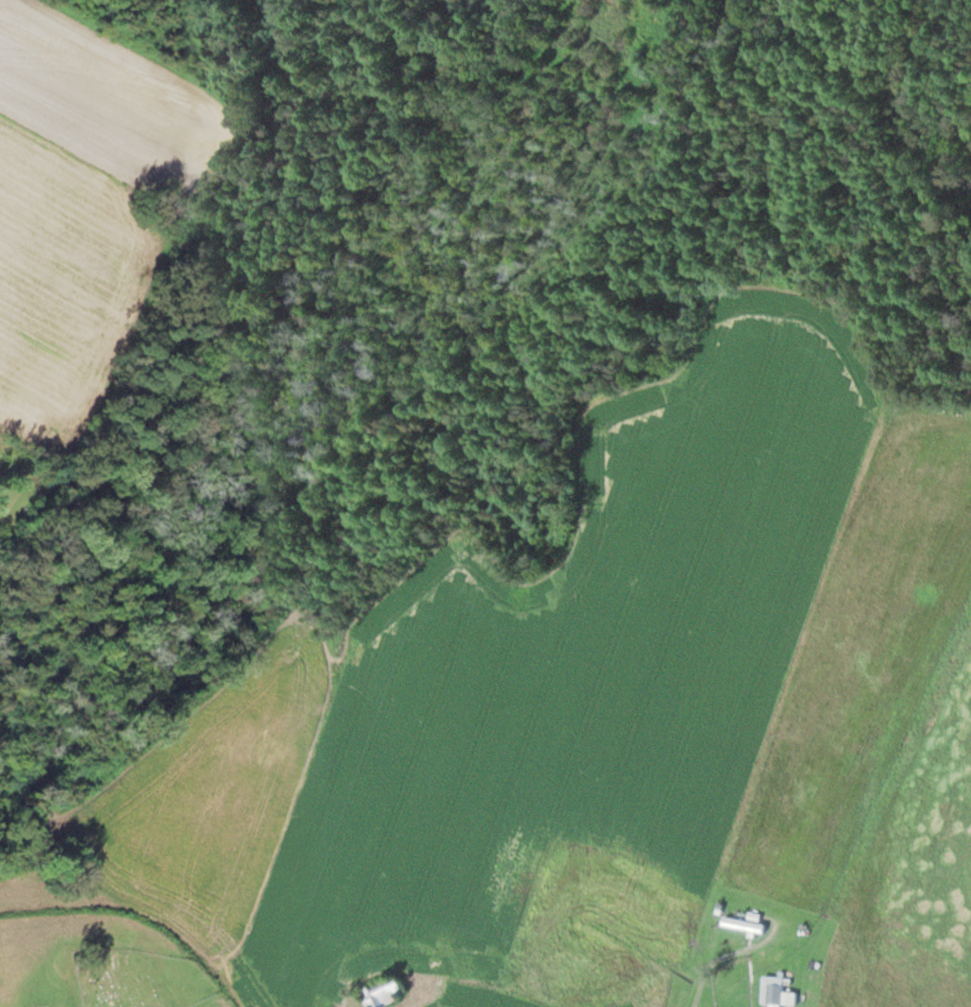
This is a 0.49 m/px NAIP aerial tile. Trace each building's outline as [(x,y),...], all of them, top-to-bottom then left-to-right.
[(763,937),(765,927),(724,918),(722,927),(763,937)] [(396,976),(360,992),(367,1006),(383,1006),(405,997),(396,976)] [(782,978),(763,978),(763,1006),(782,1006),(782,978)]
